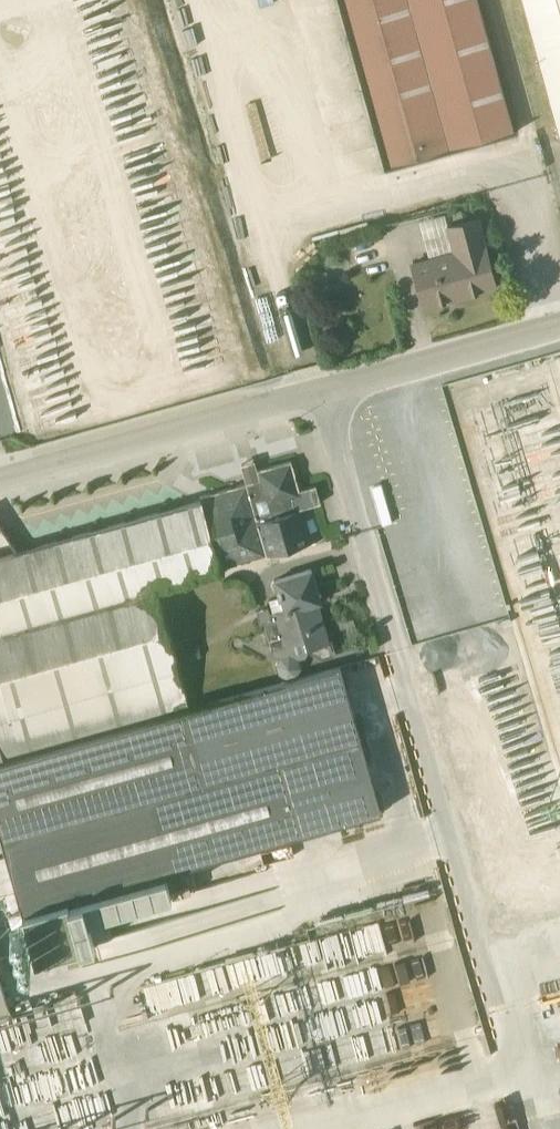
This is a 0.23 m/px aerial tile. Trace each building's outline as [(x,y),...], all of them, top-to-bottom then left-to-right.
[(383,168),(513,131),(477,0),(337,0),(383,168)] [(559,142),(559,0),(520,0),(559,142)] [(428,256),(410,261),(421,303),(461,292),(462,296),(495,287),(476,217),(446,225),(443,214),(418,221),(428,256)] [(312,268),(310,283),(323,286),(326,271),(312,268)] [(496,403),(476,403),(476,419),(496,419),(496,403)] [(258,479),(256,470),(253,459),(241,463),(246,482),(258,479)] [(35,958),(63,950),(78,946),(79,947),(93,943),(92,940),(111,935),(105,914),(115,911),(169,896),(163,873),(380,812),(339,666),(187,709),(155,590),(221,572),(220,567),(321,540),(311,505),(320,503),(315,485),(299,490),(290,461),(256,470),(258,479),(246,482),(245,483),(199,496),(200,501),(0,557),(0,833),(35,958)] [(267,607),(255,611),(259,623),(263,622),(271,647),(270,648),(272,654),(278,657),(274,663),(277,673),(286,678),(295,675),(300,665),(298,658),(304,656),(308,649),(321,656),(331,653),(318,610),(313,612),(311,605),(321,601),(311,569),(272,581),(277,597),(267,599),(271,612),(268,613),(267,607)] [(8,1010),(0,984),(0,1013),(8,1010)]
